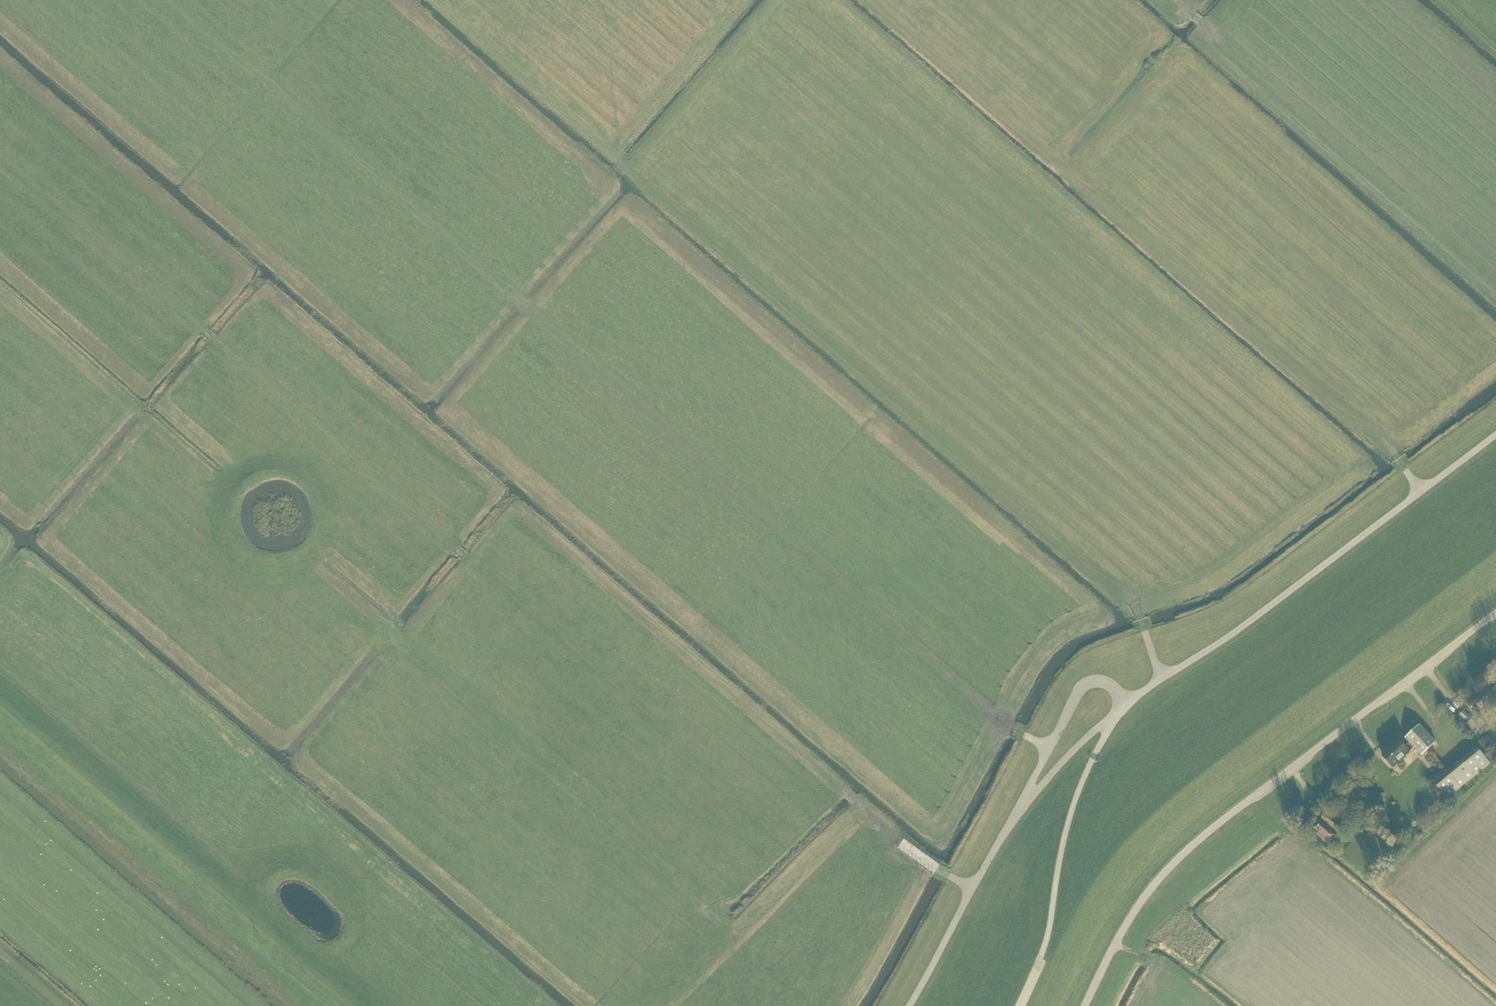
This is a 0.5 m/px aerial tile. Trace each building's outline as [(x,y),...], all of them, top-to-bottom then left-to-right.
[(1495,699),(1495,694),(1487,685),(1481,691),(1482,693),(1475,701),(1483,709),(1491,701),(1492,703),(1495,699)] [(1471,719),(1465,712),(1464,711),(1456,718),(1457,719),(1470,733),(1478,725),(1472,718),(1471,719)] [(1422,756),(1436,742),(1420,725),(1406,738),(1410,743),(1406,747),(1398,739),(1391,746),(1392,747),(1383,756),(1394,768),(1414,748),(1422,756)] [(1487,737),(1484,740),(1490,748),(1493,745),(1487,737)] [(1448,799),(1491,763),(1478,747),(1448,772),(1444,767),(1431,778),(1448,799)] [(1322,813),(1328,809),(1321,797),(1314,802),(1322,813)] [(1339,833),(1341,831),(1346,824),(1329,809),(1321,818),(1339,833)] [(1328,844),(1337,834),(1321,820),(1314,828),(1319,832),(1317,835),(1328,844)]
